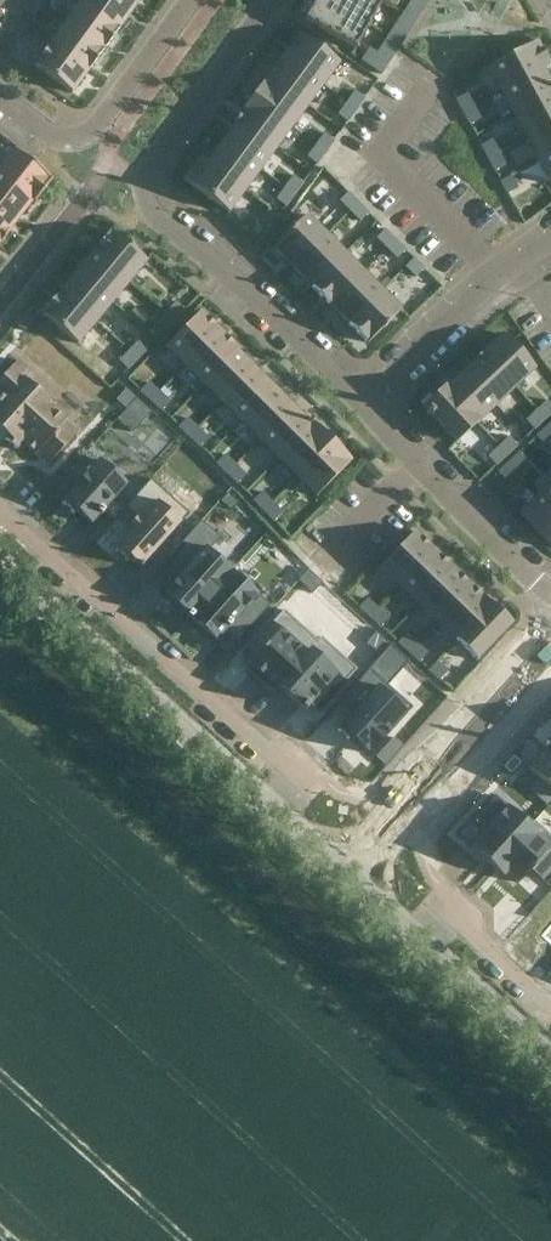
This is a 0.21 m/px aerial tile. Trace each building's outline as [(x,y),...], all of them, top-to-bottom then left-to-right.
[(42,4),(37,0),(30,0),(24,9),(34,16),(42,4)] [(119,27),(81,0),(66,21),(104,49),(119,29),(118,28),(119,27)] [(126,0),(81,0),(119,27),(134,6),(126,0)] [(383,0),(315,0),(304,19),(355,48),(381,3),(387,6),(389,3),(383,0)] [(419,0),(412,0),(409,5),(422,13),(426,5),(419,0)] [(417,20),(422,13),(409,5),(404,12),(417,20)] [(412,28),(417,20),(404,12),(399,20),(412,28)] [(18,37),(27,25),(17,18),(9,30),(18,37)] [(407,36),(412,28),(399,20),(394,27),(407,36)] [(104,49),(66,21),(50,43),(88,70),(89,69),(104,49)] [(407,36),(394,27),(389,35),(402,43),(407,36)] [(339,62),(299,33),(283,55),(323,84),(339,62)] [(402,43),(389,35),(384,43),(397,51),(402,43)] [(550,64),(537,40),(488,67),(501,91),(550,64)] [(88,70),(50,43),(49,43),(35,63),(34,65),(51,77),(50,78),(54,81),(55,80),(72,92),(88,70)] [(397,51),(384,43),(379,50),(392,58),(394,54),(397,51)] [(374,58),(377,53),(370,48),(362,60),(369,65),(374,58)] [(392,58),(379,50),(377,53),(374,58),(387,66),(392,58)] [(323,84),(283,55),(267,76),(307,105),(323,84)] [(387,66),(374,58),(369,65),(382,73),(387,66)] [(550,64),(501,91),(514,114),(550,94),(550,84),(543,70),(550,66),(550,64)] [(307,105),(267,76),(252,97),(291,127),(307,105)] [(365,97),(355,90),(347,102),(357,109),(365,97)] [(474,105),(467,92),(456,98),(463,111),(474,105)] [(514,114),(526,137),(550,124),(550,94),(514,114)] [(291,127),(252,97),(236,118),(276,148),(291,127)] [(357,109),(347,102),(338,114),(348,121),(357,109)] [(480,118),(474,105),(463,111),(470,124),(480,118)] [(276,148),(236,118),(233,122),(236,123),(223,141),(260,169),(276,148)] [(526,137),(539,160),(550,153),(550,124),(526,137)] [(334,140),(325,133),(316,145),(325,152),(334,140)] [(498,152),(492,139),(481,145),(488,158),(498,152)] [(260,169),(223,141),(208,161),(201,156),(200,157),(245,190),(260,169)] [(317,163),(325,152),(316,145),(307,156),(317,163)] [(13,149),(0,166),(0,173),(35,201),(52,180),(13,149)] [(505,165),(498,152),(488,158),(495,170),(505,165)] [(539,160),(550,183),(550,153),(539,160)] [(245,190),(200,157),(184,179),(208,197),(207,197),(211,200),(212,200),(228,212),(245,190)] [(0,173),(0,207),(17,220),(32,200),(35,202),(35,201),(0,173)] [(304,182),(294,175),(285,187),(295,194),(304,182)] [(518,188),(511,175),(500,181),(507,193),(518,188)] [(295,194),(285,187),(276,198),(286,206),(295,194)] [(358,201),(348,191),(339,200),(350,210),(358,201)] [(369,212),(358,201),(350,210),(360,220),(369,212)] [(0,207),(0,241),(1,242),(9,231),(9,230),(17,220),(0,207)] [(279,215),(269,208),(260,220),(270,227),(279,215)] [(293,267),(326,234),(307,215),(292,229),(291,229),(287,232),(288,233),(273,248),(293,267)] [(395,239),(385,228),(376,237),(387,247),(395,239)] [(146,260),(130,247),(131,246),(127,243),(127,244),(110,231),(110,232),(109,231),(93,251),(129,281),(146,260)] [(311,285),(344,252),(326,234),(293,267),(311,285)] [(405,249),(395,239),(387,247),(397,257),(405,249)] [(129,281),(93,251),(92,251),(93,252),(76,272),(112,302),(123,289),(129,281)] [(330,305),(363,272),(344,252),(311,285),(312,286),(312,287),(329,304),(330,305)] [(413,257),(405,265),(415,276),(424,267),(413,257)] [(112,302),(76,272),(59,292),(95,322),(112,302)] [(349,323),(382,291),(363,272),(330,305),(349,323)] [(386,324),(401,310),(382,291),(349,323),(349,324),(368,342),(383,328),(387,325),(386,324)] [(95,322),(59,292),(59,293),(58,292),(43,311),(43,312),(42,313),(57,326),(56,327),(61,331),(62,330),(78,343),(95,322)] [(185,310),(176,301),(166,312),(174,320),(185,310)] [(220,330),(200,311),(166,346),(185,365),(220,330)] [(24,330),(33,319),(24,312),(15,323),(24,330)] [(174,320),(166,312),(156,322),(164,331),(174,320)] [(239,349),(220,330),(185,365),(204,384),(239,349)] [(535,368),(503,334),(484,352),(483,351),(482,351),(515,386),(535,368)] [(129,350),(138,359),(148,348),(139,340),(129,350)] [(239,349),(204,384),(222,402),(255,369),(237,351),(239,349)] [(129,350),(119,361),(128,369),(138,359),(129,350)] [(515,386),(482,351),(472,361),(473,362),(464,371),(496,405),(515,386)] [(0,379),(0,394),(2,396),(0,398),(0,429),(8,436),(5,439),(16,449),(22,442),(48,464),(69,441),(57,431),(68,418),(24,379),(31,371),(17,360),(0,379)] [(274,388),(255,369),(222,402),(241,421),(274,388)] [(496,405),(464,371),(446,388),(443,386),(442,387),(476,423),(496,405)] [(159,391),(148,381),(140,390),(151,400),(159,391)] [(476,423),(442,387),(422,405),(427,410),(425,411),(430,416),(431,415),(457,442),(476,423)] [(292,406),(274,388),(241,421),(260,439),(292,406)] [(126,389),(116,400),(125,408),(135,397),(126,389)] [(170,401),(159,391),(151,400),(162,410),(170,401)] [(550,412),(550,404),(547,400),(537,410),(544,418),(550,412)] [(309,422),(292,406),(260,439),(278,458),(313,422),(311,420),(309,422)] [(534,428),(544,418),(537,410),(526,420),(534,428)] [(198,427),(187,417),(179,426),(189,436),(198,427)] [(332,441),(313,422),(278,458),(297,476),(332,441)] [(550,438),(550,430),(547,426),(536,436),(544,444),(550,438)] [(208,438),(198,427),(189,436),(191,438),(200,446),(208,438)] [(518,444),(510,436),(499,446),(507,454),(518,444)] [(351,460),(332,441),(297,476),(316,495),(351,460)] [(507,454),(499,446),(488,456),(497,464),(507,454)] [(517,470),(527,460),(519,451),(508,461),(517,470)] [(236,464),(225,454),(217,463),(227,473),(236,464)] [(84,455),(55,487),(66,497),(61,502),(74,514),(77,511),(91,523),(99,514),(100,515),(103,512),(102,511),(127,484),(99,459),(94,465),(84,455)] [(517,470),(508,461),(498,471),(506,480),(517,470)] [(246,475),(236,464),(227,473),(237,483),(246,475)] [(130,531),(113,550),(127,562),(131,559),(138,565),(137,565),(140,568),(143,565),(142,565),(189,513),(151,479),(126,507),(136,517),(127,527),(130,531)] [(539,494),(550,506),(550,483),(539,494)] [(274,503),(263,492),(255,501),(265,511),(274,503)] [(539,494),(519,513),(550,546),(550,506),(539,494)] [(284,514),(274,503),(265,511),(275,522),(284,514)] [(400,585),(434,550),(415,531),(380,566),(400,585)] [(180,576),(163,594),(187,616),(186,616),(189,618),(231,571),(231,570),(209,550),(206,547),(197,556),(185,546),(168,566),(180,576)] [(419,604),(453,568),(434,550),(400,585),(419,604)] [(438,622),(472,586),(453,568),(419,604),(438,622)] [(231,571),(189,618),(192,621),(193,621),(215,641),(227,628),(231,624),(241,634),(242,635),(269,605),(232,571),(232,572),(231,571)] [(456,639),(490,603),(482,595),(481,595),(472,586),(438,622),(456,639)] [(370,617),(378,608),(367,598),(359,607),(370,617)] [(476,660),(511,623),(490,603),(456,639),(455,639),(476,660)] [(389,618),(378,608),(370,617),(381,626),(389,618)] [(283,610),(242,655),(250,663),(246,668),(272,692),(322,637),(321,637),(318,640),(283,610)] [(417,643),(406,633),(398,642),(409,652),(417,643)] [(322,637),(272,692),(273,693),(278,688),(298,705),(301,708),(304,711),(310,705),(318,713),(357,669),(322,637)] [(428,653),(417,643),(409,652),(420,662),(428,653)] [(448,670),(437,661),(429,670),(439,679),(448,670)] [(371,688),(335,728),(362,752),(398,713),(371,688)] [(543,745),(550,752),(550,736),(543,745)] [(394,754),(402,745),(394,737),(386,746),(388,748),(394,754)] [(524,765),(550,789),(550,752),(543,745),(524,765)] [(509,761),(499,772),(505,777),(515,766),(509,761)] [(482,832),(470,845),(493,865),(526,828),(492,798),(471,822),(482,832)] [(493,865),(515,885),(527,872),(538,882),(550,868),(550,851),(526,828),(493,865)] [(533,928),(550,944),(550,909),(533,928)]
